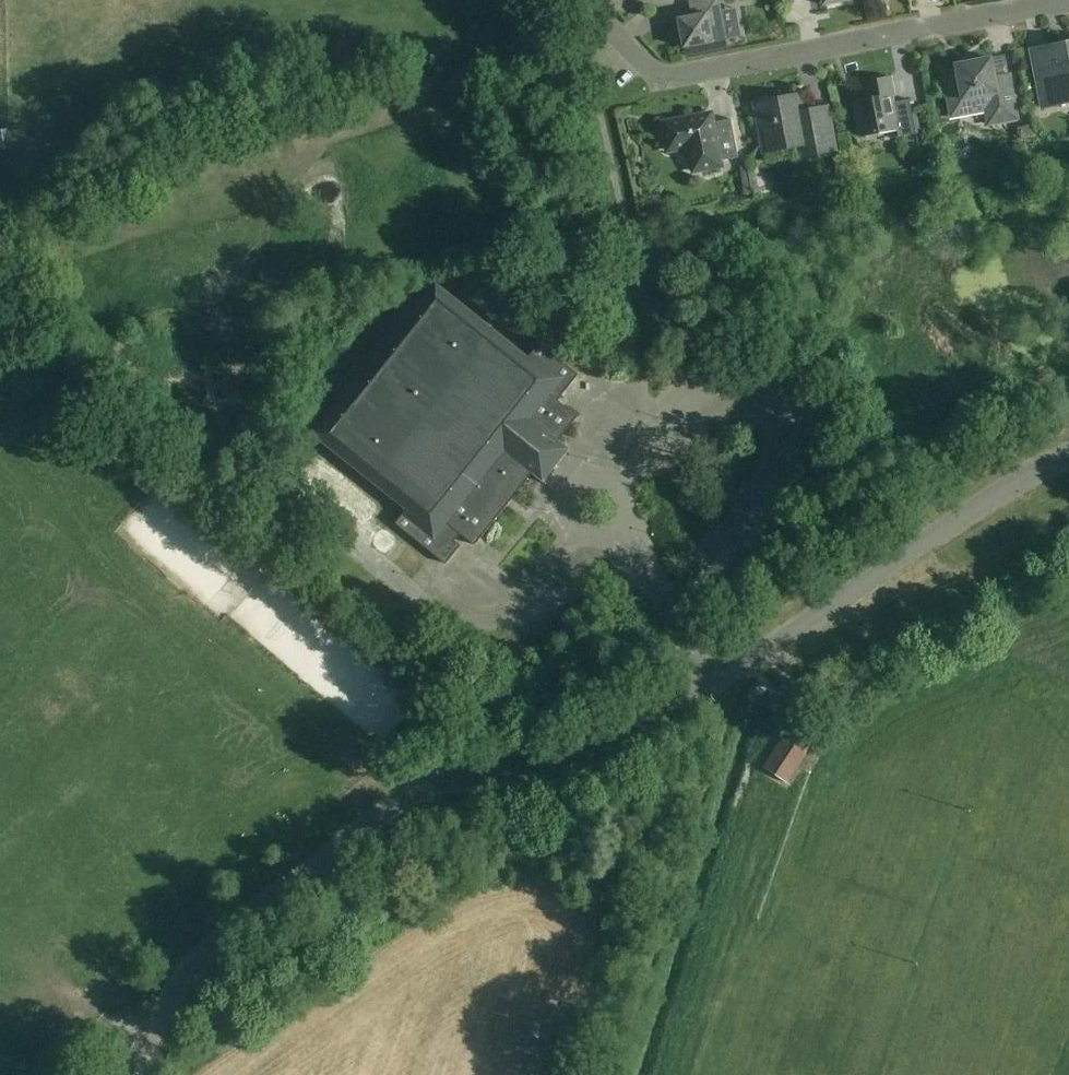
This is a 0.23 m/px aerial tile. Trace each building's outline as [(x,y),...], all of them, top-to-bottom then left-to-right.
[(713,42),(727,40),(719,0),(705,0),(690,3),(692,16),(679,19),(684,48),(713,42)] [(1068,102),(1068,43),(1032,50),(1043,108),(1068,102)] [(995,77),(992,58),(956,65),(957,68),(943,70),(950,103),(952,116),(985,109),(985,110),(986,110),(989,124),(1018,118),(1010,74),(995,77)] [(895,103),(894,96),(895,96),(891,77),(867,82),(870,99),(855,102),(861,137),(898,130),(899,137),(917,134),(911,100),(895,103)] [(806,110),(803,95),(755,104),(764,152),(804,144),(806,156),(835,150),(827,106),(806,110)] [(710,123),(704,120),(703,114),(661,122),(666,146),(683,143),(684,148),(691,153),(696,152),(700,172),(724,167),(723,161),(739,158),(732,119),(710,123)] [(16,151),(13,129),(0,131),(0,140),(2,153),(16,151)] [(530,356),(437,282),(421,302),(412,295),(370,347),(372,348),(364,358),(362,356),(333,393),(342,400),(314,436),(407,510),(396,523),(447,564),(462,545),(456,541),(462,533),(476,545),(533,473),(543,482),(570,448),(560,440),(579,415),(559,400),(579,374),(541,343),(530,356)] [(789,782),(818,738),(793,721),(764,765),(789,782)] [(520,875),(531,868),(523,853),(511,860),(520,875)] [(498,883),(512,874),(508,867),(493,876),(498,883)]
